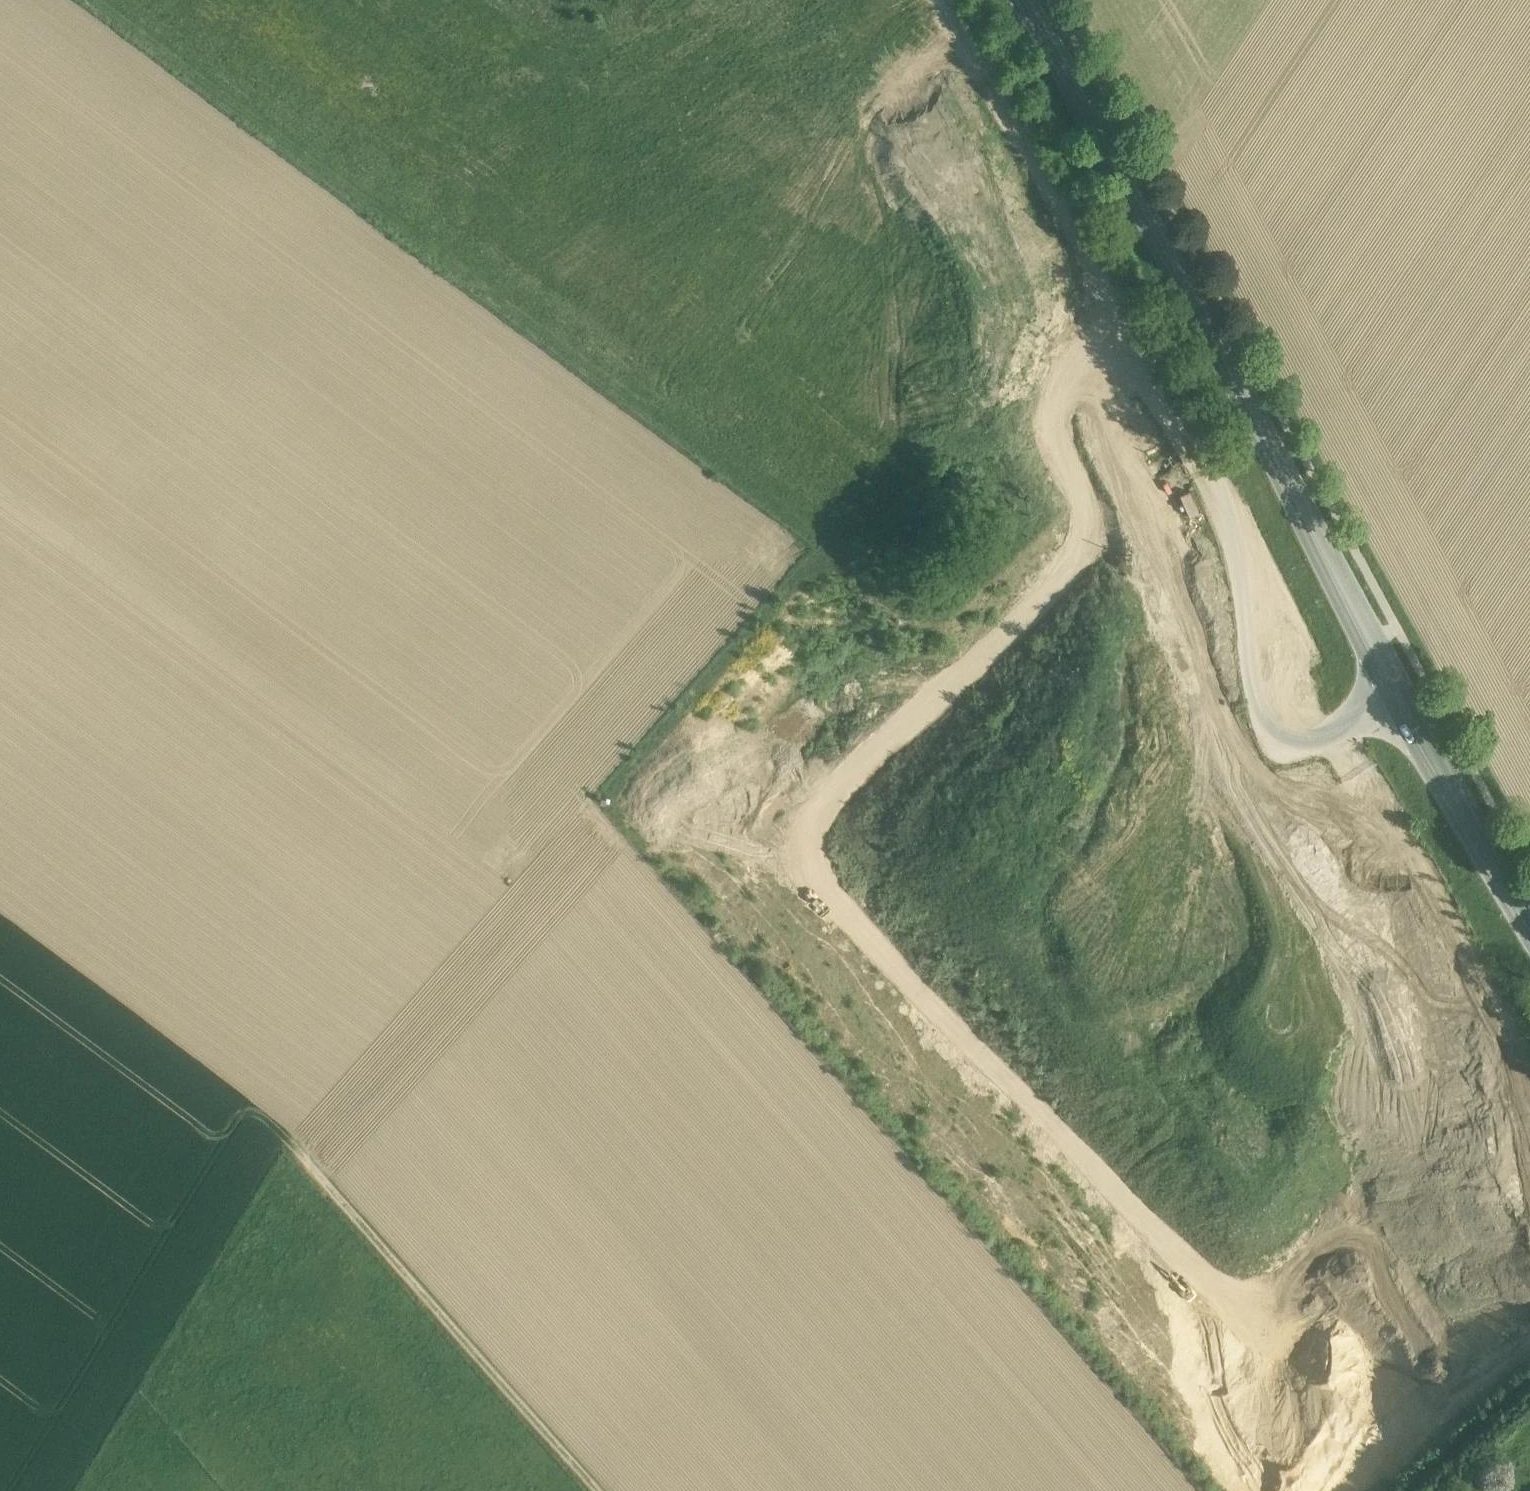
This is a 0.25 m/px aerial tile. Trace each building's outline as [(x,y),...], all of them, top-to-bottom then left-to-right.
[(1191,490),(1181,492),(1186,516),(1196,514),(1191,490)]
